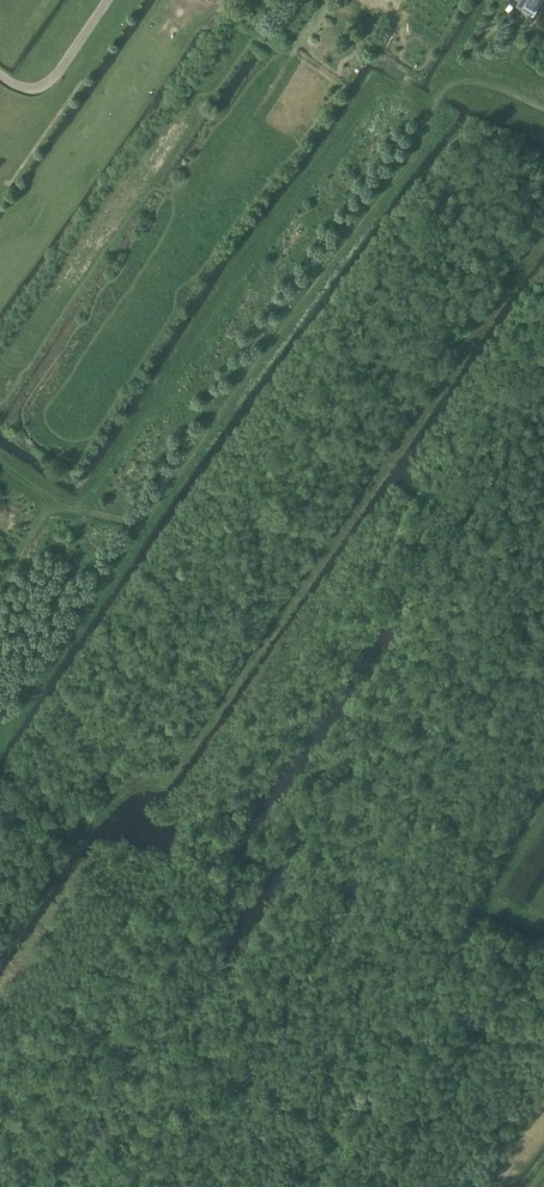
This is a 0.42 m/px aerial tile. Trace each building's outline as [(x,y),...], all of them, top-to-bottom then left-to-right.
[(518,7),(533,17),(543,1),(543,0),(522,0),(518,7)]
